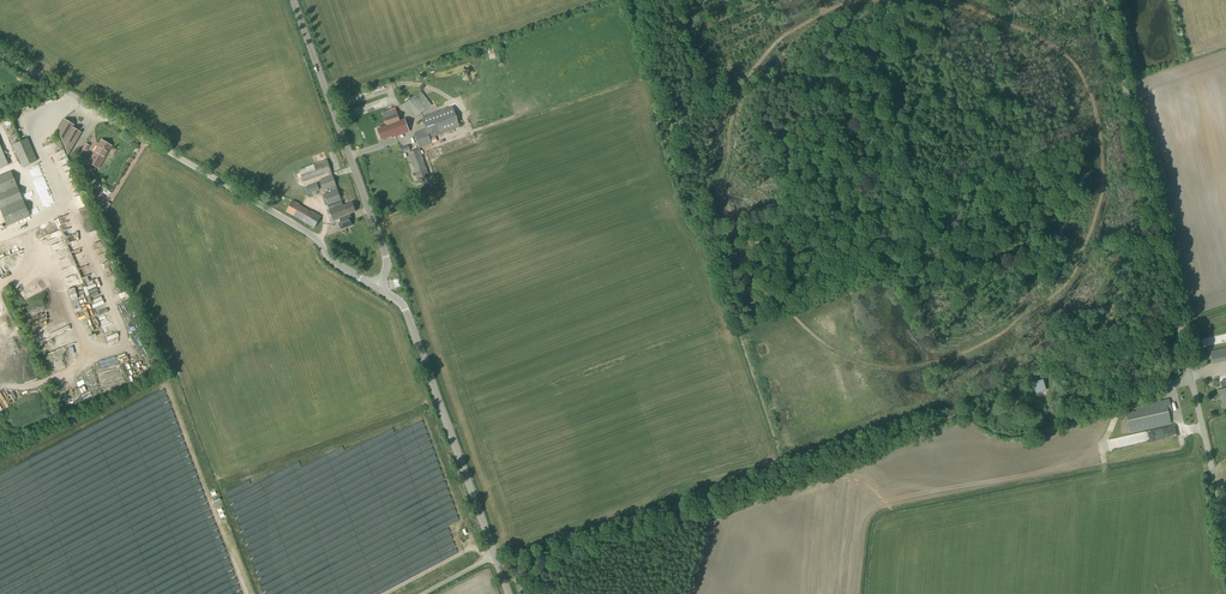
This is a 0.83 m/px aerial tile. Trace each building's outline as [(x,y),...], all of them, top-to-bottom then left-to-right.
[(417,117),(432,105),(421,91),(405,103),(417,117)] [(437,136),(461,127),(453,106),(434,113),(434,114),(423,118),(426,129),(414,133),(419,148),(432,144),(429,135),(436,133),(437,136)] [(400,121),(396,107),(382,112),(387,126),(378,129),(381,139),(392,136),(392,137),(409,132),(405,120),(400,121)] [(72,127),(73,125),(64,120),(58,131),(68,154),(81,132),(72,127)] [(22,167),(37,161),(27,138),(12,145),(22,167)] [(111,146),(101,140),(99,144),(98,144),(97,145),(98,147),(88,163),(98,168),(111,146)] [(8,165),(0,146),(0,169),(8,165)] [(418,181),(430,177),(420,148),(408,153),(418,181)] [(77,155),(73,161),(83,167),(86,161),(77,155)] [(333,176),(331,172),(327,160),(316,163),(317,163),(299,170),(303,182),(329,173),(330,177),(319,181),(323,191),(331,188),(332,191),(324,194),(330,211),(333,221),(340,219),(348,216),(349,217),(351,216),(350,214),(356,212),(352,202),(344,206),(338,189),(336,186),(333,176)] [(30,217),(11,171),(0,176),(0,210),(7,226),(30,217)] [(308,194),(311,193),(320,190),(317,183),(305,187),(308,194)] [(310,211),(300,206),(301,205),(293,200),(286,212),(315,228),(321,217),(311,211),(310,211)] [(348,216),(340,219),(341,223),(339,224),(341,230),(352,226),(349,217),(348,216)] [(112,301),(128,295),(125,287),(109,293),(112,301)] [(92,293),(95,302),(102,299),(98,290),(92,293)] [(90,314),(97,312),(95,303),(87,305),(90,314)] [(130,318),(134,324),(139,321),(135,315),(130,318)] [(125,336),(136,331),(133,325),(113,334),(117,341),(125,337),(125,336)] [(1225,361),(1225,348),(1210,352),(1212,364),(1225,361)] [(1036,390),(1045,387),(1043,380),(1034,382),(1036,390)] [(1172,411),(1169,399),(1166,400),(1166,399),(1135,406),(1136,411),(1125,413),(1130,433),(1171,424),(1169,411),(1172,411)] [(1127,423),(1111,427),(1113,435),(1129,432),(1127,423)]
